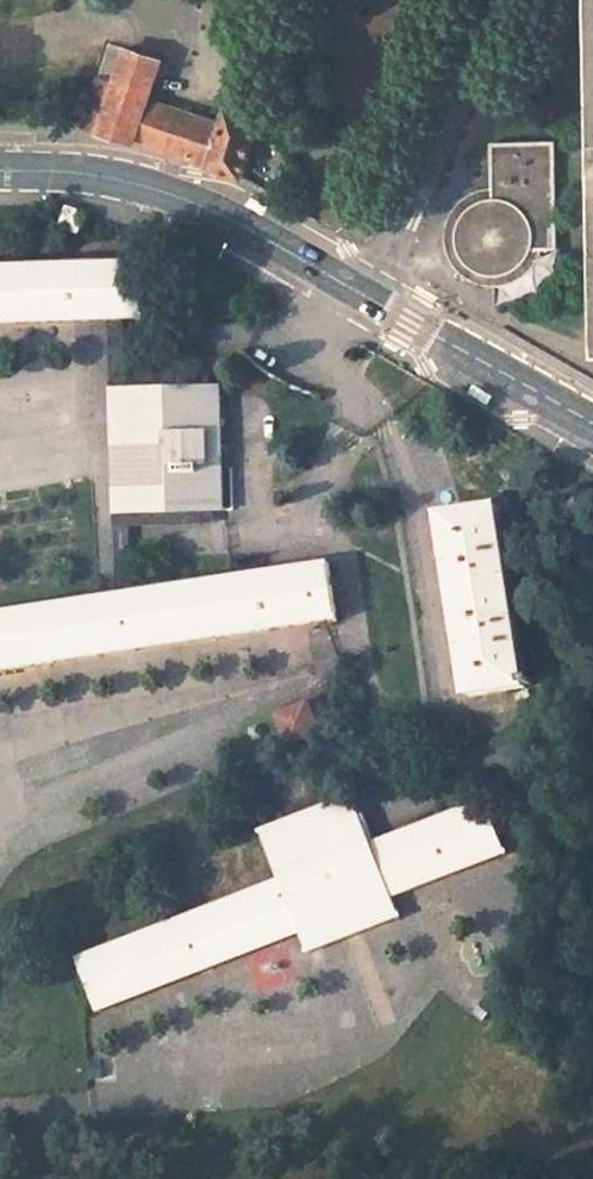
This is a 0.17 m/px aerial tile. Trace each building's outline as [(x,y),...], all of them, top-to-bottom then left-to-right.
[(126,48),(109,42),(98,77),(115,83),(126,48)] [(161,60),(126,48),(115,83),(100,131),(133,142),(134,139),(148,98),(161,60)] [(200,117),(148,98),(134,139),(187,157),(208,164),(221,124),(216,122),(200,117)] [(259,120),(225,109),(221,124),(208,164),(207,167),(241,178),(259,120)] [(456,250),(472,270),(495,276),(495,274),(517,268),(532,248),(556,248),(556,247),(553,142),(492,143),(493,186),(493,197),(482,199),(472,205),(470,203),(456,224),(456,250)] [(0,269),(0,323),(123,319),(144,318),(143,264),(0,269)] [(126,390),(112,390),(115,513),(223,510),(220,387),(126,390)] [(467,513),(441,516),(469,696),(525,687),(498,508),(467,513)] [(0,615),(0,670),(337,618),(328,565),(101,600),(0,615)] [(285,740),(317,725),(306,699),(273,714),(285,740)] [(353,797),(261,833),(280,881),(79,959),(98,1010),(299,932),(307,951),(399,915),(391,896),(505,852),(485,801),(372,844),(353,797)]
